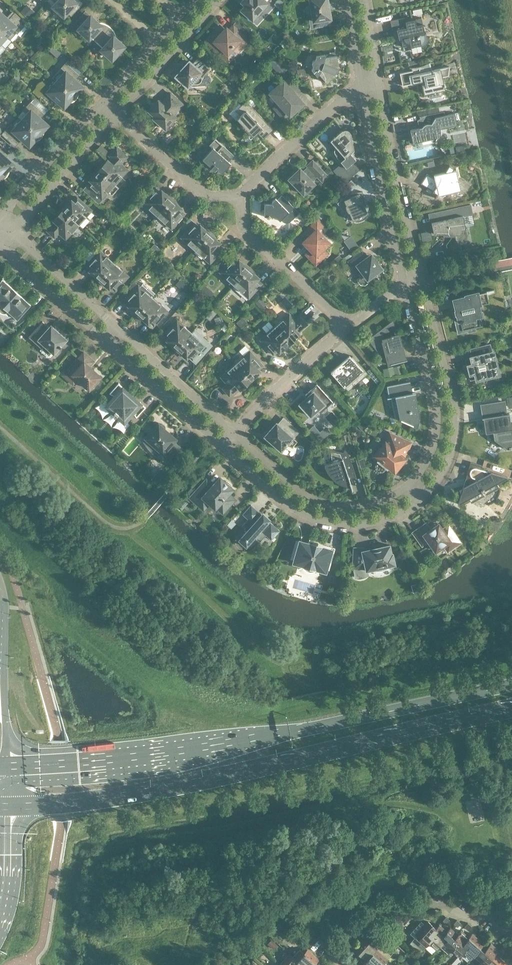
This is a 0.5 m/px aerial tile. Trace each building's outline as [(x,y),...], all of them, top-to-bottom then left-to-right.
[(47,0),(54,6),(64,15),(67,12),(69,14),(71,16),(83,3),(80,0),(47,0)] [(244,7),(240,10),(241,11),(242,10),(252,20),(251,20),(252,21),(270,0),(243,0),(241,2),(245,5),(244,7)] [(311,27),(330,24),(329,18),(330,18),(329,11),(328,3),(327,3),(327,0),(310,0),(311,5),(309,6),(308,6),(306,7),(305,10),(305,12),(307,14),(309,15),(311,14),(313,14),(314,20),(310,21),(311,27)] [(6,36),(12,29),(17,33),(24,25),(12,14),(8,19),(0,12),(0,30),(6,36)] [(91,36),(97,42),(110,27),(108,26),(104,24),(100,23),(96,23),(89,17),(79,29),(89,38),(91,36)] [(421,45),(421,46),(423,45),(424,45),(426,42),(427,39),(426,33),(425,33),(421,17),(406,21),(405,17),(390,20),(392,30),(397,29),(399,39),(401,39),(403,47),(410,45),(411,47),(421,45)] [(44,23),(38,29),(53,42),(62,31),(55,25),(51,30),(44,23)] [(237,52),(249,39),(233,26),(229,31),(226,28),(222,33),(217,29),(206,41),(218,52),(222,48),(228,53),(232,47),(237,52)] [(112,29),(110,27),(97,42),(103,47),(102,49),(112,59),(123,47),(116,41),(116,37),(114,33),(112,29)] [(337,68),(339,67),(337,55),(325,57),(325,55),(325,54),(316,56),(315,59),(313,60),(312,62),(312,64),(313,66),(312,69),(311,69),(317,76),(318,76),(317,75),(319,74),(327,83),(336,75),(335,73),(337,68)] [(277,56),(272,60),(281,72),(286,69),(277,56)] [(189,61),(176,76),(188,87),(188,86),(206,85),(207,85),(209,84),(210,83),(211,81),(211,80),(211,78),(210,76),(209,75),(208,73),(207,73),(206,72),(210,68),(198,57),(192,64),(189,61)] [(63,74),(57,81),(56,81),(75,98),(77,97),(78,93),(78,90),(82,85),(73,77),(77,72),(65,62),(58,70),(63,74)] [(430,70),(428,63),(421,66),(414,68),(415,70),(413,71),(412,70),(400,73),(402,85),(423,81),(424,84),(422,85),(424,94),(429,93),(429,92),(429,91),(437,89),(438,90),(437,91),(443,90),(445,89),(444,87),(445,87),(444,86),(445,86),(445,84),(444,84),(442,77),(448,75),(449,67),(450,66),(430,70)] [(294,94),(299,89),(290,78),(285,83),(284,81),(270,93),(280,103),(275,107),(284,117),(288,113),(290,114),(303,103),(294,94)] [(74,99),(75,98),(56,81),(50,88),(44,82),(37,90),(50,102),(55,98),(64,106),(68,101),(71,101),(74,99)] [(178,114),(178,112),(178,111),(177,110),(183,104),(170,93),(161,103),(158,100),(149,110),(155,116),(153,118),(166,129),(177,117),(176,116),(178,114)] [(28,113),(22,120),(40,137),(42,135),(43,132),(43,129),(47,124),(38,116),(42,111),(46,107),(34,96),(31,100),(23,109),(28,113)] [(241,116),(241,125),(241,128),(243,130),(245,131),(247,132),(247,135),(251,139),(261,130),(266,135),(272,130),(273,129),(246,100),(236,110),(241,116)] [(422,127),(410,129),(413,143),(422,141),(423,141),(424,142),(425,142),(426,143),(428,143),(429,143),(431,142),(432,142),(434,142),(435,141),(435,142),(437,141),(436,140),(437,139),(438,138),(439,137),(439,136),(440,135),(440,134),(440,133),(440,132),(441,131),(441,130),(440,129),(440,128),(445,127),(447,127),(457,125),(454,113),(445,115),(444,111),(439,112),(438,107),(417,111),(420,116),(419,116),(424,124),(423,125),(423,126),(422,126),(422,127)] [(11,122),(4,130),(16,141),(20,136),(29,144),(33,140),(37,139),(40,138),(40,137),(22,120),(16,126),(11,122)] [(330,140),(337,148),(336,149),(336,150),(336,151),(337,155),(336,156),(346,168),(356,159),(351,153),(354,150),(353,146),(352,145),(351,145),(350,142),(352,142),(351,133),(349,133),(349,132),(347,130),(345,130),(343,131),(342,130),(335,136),(335,135),(332,137),(333,138),(330,140)] [(213,148),(202,159),(215,170),(216,168),(222,173),(231,163),(229,161),(234,155),(215,138),(209,144),(213,148)] [(6,175),(7,174),(8,171),(8,167),(12,163),(3,155),(8,150),(0,143),(0,170),(6,175)] [(99,166),(97,168),(119,188),(126,180),(122,176),(128,170),(121,163),(127,156),(117,147),(109,155),(112,158),(109,161),(107,160),(104,164),(103,163),(101,164),(99,166)] [(291,181),(301,191),(302,191),(306,191),(306,192),(307,191),(308,192),(310,192),(311,192),(313,191),(313,189),(313,187),(311,186),(315,183),(312,180),(317,176),(323,171),(313,160),(307,165),(308,166),(306,169),(304,172),(300,168),(291,176),(291,177),(291,181)] [(421,183),(433,191),(433,192),(434,190),(438,192),(434,197),(435,198),(438,193),(438,195),(461,190),(456,169),(452,170),(454,168),(450,165),(449,165),(445,172),(434,175),(435,178),(427,174),(421,183)] [(91,181),(83,190),(98,203),(108,192),(112,195),(119,188),(97,168),(96,169),(96,170),(95,171),(94,172),(93,173),(93,175),(93,176),(90,179),(91,181)] [(142,202),(157,215),(173,197),(170,195),(166,193),(165,194),(162,190),(160,192),(156,187),(142,202)] [(349,194),(344,197),(337,203),(346,213),(349,212),(353,220),(354,220),(355,221),(360,221),(364,219),(367,216),(366,214),(368,214),(362,201),(361,193),(363,193),(363,191),(355,192),(349,194)] [(280,220),(281,219),(283,221),(285,222),(288,222),(290,221),(292,219),(300,212),(282,194),(277,199),(275,198),(272,201),(272,203),(264,203),(264,216),(265,216),(265,215),(267,215),(267,216),(269,218),(271,216),(271,215),(276,215),(276,216),(280,220)] [(68,204),(67,203),(64,205),(61,208),(79,224),(92,210),(77,197),(73,201),(71,200),(68,204)] [(173,197),(157,215),(171,228),(185,214),(180,209),(181,208),(177,205),(178,204),(176,200),(173,197)] [(470,204),(431,213),(433,222),(431,222),(431,223),(432,224),(432,226),(432,227),(434,233),(456,234),(457,238),(458,240),(460,242),(462,242),(464,242),(466,240),(467,238),(467,236),(468,236),(466,228),(466,227),(463,216),(472,214),(470,204)] [(79,224),(61,208),(58,212),(56,215),(57,216),(54,220),(55,221),(47,230),(55,237),(59,233),(66,239),(79,224)] [(317,254),(329,242),(317,230),(322,226),(317,220),(302,234),(307,239),(304,242),(307,244),(310,246),(309,247),(312,249),(307,254),(316,264),(321,258),(317,254)] [(181,237),(195,250),(212,232),(208,230),(204,228),(200,225),(199,226),(194,222),(181,237)] [(212,232),(195,250),(210,263),(223,248),(218,244),(220,243),(216,239),(217,239),(214,235),(212,232)] [(94,273),(93,274),(95,278),(98,281),(114,263),(100,250),(86,265),(91,269),(90,270),(94,273)] [(360,284),(365,285),(373,279),(371,276),(382,268),(380,267),(381,265),(379,263),(377,263),(373,257),(373,258),(372,259),(370,255),(366,258),(362,252),(350,261),(358,273),(359,272),(361,275),(356,279),(360,284)] [(220,272),(234,285),(250,267),(247,264),(243,262),(243,263),(239,260),(238,261),(233,257),(220,272)] [(129,276),(114,263),(98,281),(101,283),(105,285),(106,284),(109,288),(111,286),(115,291),(129,276)] [(250,267),(234,285),(249,298),(262,283),(257,279),(258,277),(255,274),(256,273),(253,270),(250,267)] [(178,282),(187,293),(192,289),(182,278),(178,282)] [(2,279),(0,281),(0,308),(8,315),(10,313),(17,319),(31,304),(2,279)] [(132,291),(125,299),(130,304),(129,305),(132,308),(132,309),(132,310),(133,311),(134,312),(134,313),(136,314),(136,315),(137,315),(141,310),(153,297),(138,284),(134,281),(128,287),(132,291)] [(493,292),(493,290),(494,290),(494,289),(478,293),(478,292),(465,295),(465,296),(450,300),(453,311),(456,311),(457,314),(454,315),(458,333),(468,330),(468,332),(475,330),(474,327),(482,326),(480,316),(481,316),(479,305),(483,304),(482,301),(488,300),(487,294),(493,292)] [(141,310),(137,315),(140,318),(144,320),(144,319),(148,322),(149,321),(154,325),(167,310),(153,297),(141,310)] [(289,313),(275,326),(291,344),(294,341),(296,338),(295,337),(299,334),(298,333),(307,324),(300,316),(295,320),(289,313)] [(177,319),(164,334),(168,338),(167,340),(171,343),(170,344),(172,347),(175,350),(191,332),(177,319)] [(50,356),(54,353),(60,347),(61,345),(66,339),(64,337),(65,335),(59,330),(58,330),(54,327),(54,328),(51,325),(49,327),(42,321),(28,337),(41,348),(40,350),(48,357),(50,356)] [(391,324),(389,324),(368,340),(368,341),(373,337),(381,348),(384,347),(388,364),(407,359),(404,359),(402,348),(400,348),(399,344),(401,343),(399,334),(396,335),(394,326),(393,324),(391,324)] [(283,348),(284,349),(287,347),(291,344),(275,326),(260,339),(273,354),(278,350),(279,351),(283,348)] [(206,345),(191,332),(175,350),(179,353),(182,355),(183,354),(187,357),(188,356),(193,360),(206,345)] [(497,372),(499,372),(494,353),(492,353),(490,344),(471,349),(473,358),(471,359),(472,363),(467,365),(471,379),(478,377),(478,380),(497,375),(497,372)] [(250,350),(235,363),(251,381),(254,378),(257,375),(256,374),(259,371),(258,370),(263,365),(250,350)] [(236,360),(244,355),(241,351),(233,356),(236,360)] [(87,364),(91,359),(83,352),(63,375),(71,382),(76,377),(89,389),(92,386),(96,383),(98,379),(100,376),(87,364)] [(349,355),(331,371),(333,373),(348,391),(368,373),(352,356),(351,357),(349,355)] [(244,385),(244,386),(248,384),(251,381),(235,363),(221,376),(227,383),(222,388),(229,395),(239,387),(240,388),(244,385)] [(402,420),(415,426),(416,421),(417,416),(416,411),(418,411),(415,397),(413,397),(412,393),(415,393),(415,392),(411,393),(409,382),(410,382),(410,381),(387,386),(389,397),(387,398),(392,397),(396,418),(402,421),(402,420)] [(136,417),(146,407),(140,402),(138,404),(132,398),(131,399),(128,396),(129,395),(122,390),(124,388),(119,383),(109,393),(113,395),(116,397),(110,403),(111,403),(108,406),(115,411),(114,412),(117,415),(118,414),(124,419),(126,417),(132,411),(136,417)] [(327,410),(327,408),(327,407),(332,402),(317,384),(305,394),(306,395),(307,394),(309,396),(300,404),(303,407),(302,408),(301,407),(301,408),(307,414),(307,413),(308,413),(311,416),(318,409),(320,412),(319,412),(320,413),(321,412),(322,413),(324,413),(326,412),(327,410)] [(482,417),(482,418),(486,417),(487,420),(486,420),(485,422),(487,431),(492,430),(493,438),(505,447),(509,446),(509,448),(511,448),(511,446),(511,426),(509,413),(506,414),(504,402),(482,405),(484,417),(482,417)] [(267,438),(281,450),(286,445),(292,447),(297,441),(293,437),(298,431),(286,420),(280,426),(276,422),(267,433),(266,433),(267,434),(267,437),(266,438),(267,438)] [(159,450),(155,455),(160,459),(167,462),(181,447),(174,440),(176,439),(175,438),(175,439),(171,436),(172,435),(165,429),(165,427),(165,425),(163,424),(161,424),(160,424),(158,423),(146,437),(159,450)] [(379,459),(376,463),(375,465),(375,468),(377,471),(380,472),(383,471),(385,470),(388,466),(395,471),(401,463),(398,460),(402,456),(403,457),(403,456),(410,441),(391,433),(386,442),(385,441),(374,455),(379,459)] [(347,453),(329,449),(329,450),(331,452),(331,456),(332,462),(324,464),(325,467),(327,470),(328,472),(330,475),(331,477),(333,478),(335,480),(338,482),(340,483),(342,484),(345,485),(348,486),(347,483),(349,482),(350,483),(351,483),(349,479),(350,476),(348,476),(348,475),(354,473),(355,478),(356,478),(346,447),(345,448),(347,453)] [(482,465),(471,462),(467,474),(471,475),(470,478),(466,477),(458,504),(508,477),(481,469),(482,465)] [(206,480),(190,497),(203,509),(209,502),(215,508),(216,506),(223,512),(231,503),(234,505),(225,497),(232,489),(230,487),(231,486),(230,484),(229,482),(228,481),(226,480),(225,482),(220,477),(213,486),(206,480)] [(248,530),(242,536),(249,542),(255,536),(260,541),(266,534),(271,539),(279,530),(270,522),(268,525),(266,524),(270,519),(263,513),(259,517),(257,516),(260,513),(251,505),(243,514),(249,519),(243,525),(248,530)] [(430,529),(423,518),(422,519),(425,523),(408,535),(409,536),(413,533),(422,545),(429,540),(436,550),(443,545),(448,551),(461,542),(464,547),(465,546),(449,525),(453,522),(453,521),(442,529),(440,526),(436,529),(434,527),(430,529)] [(316,548),(312,547),(312,545),(311,544),(309,544),(308,544),(300,541),(295,560),(302,563),(301,566),(298,567),(302,566),(305,569),(308,571),(312,571),(315,570),(318,573),(316,570),(317,567),(324,569),(330,550),(322,547),(321,548),(320,547),(319,547),(317,547),(316,548)] [(381,548),(366,551),(365,547),(354,547),(353,568),(366,568),(366,569),(371,568),(372,569),(375,569),(378,569),(382,569),(384,568),(387,567),(389,565),(389,564),(394,563),(394,560),(395,560),(396,559),(396,557),(395,556),(394,555),(393,555),(392,553),(391,553),(389,544),(381,546),(381,548)] [(429,921),(421,930),(419,932),(422,936),(419,939),(427,946),(430,942),(437,935),(433,932),(436,928),(429,921)] [(440,924),(436,928),(433,932),(437,935),(430,942),(437,949),(441,946),(448,938),(444,935),(447,931),(440,924)] [(451,927),(447,931),(444,935),(448,938),(441,946),(448,952),(452,948),(459,941),(455,937),(458,934),(451,927)] [(462,930),(458,934),(455,937),(459,941),(452,948),(459,955),(463,951),(470,944),(466,940),(469,937),(462,930)] [(473,933),(469,937),(466,940),(470,944),(463,951),(470,958),(474,954),(484,943),(473,933)] [(366,960),(376,949),(380,945),(372,938),(369,942),(365,938),(355,950),(366,960)] [(488,946),(484,943),(474,954),(481,961),(485,957),(489,961),(495,953),(499,949),(491,943),(488,946)] [(303,964),(313,964),(319,959),(308,949),(304,952),(301,949),(294,957),(303,964)] [(366,960),(363,964),(364,964),(375,964),(377,963),(379,964),(382,964),(384,963),(388,959),(376,949),(366,960)] [(280,964),(303,964),(294,957),(290,953),(280,964)] [(495,953),(489,961),(485,957),(481,961),(478,964),(505,964),(506,963),(495,953)]
